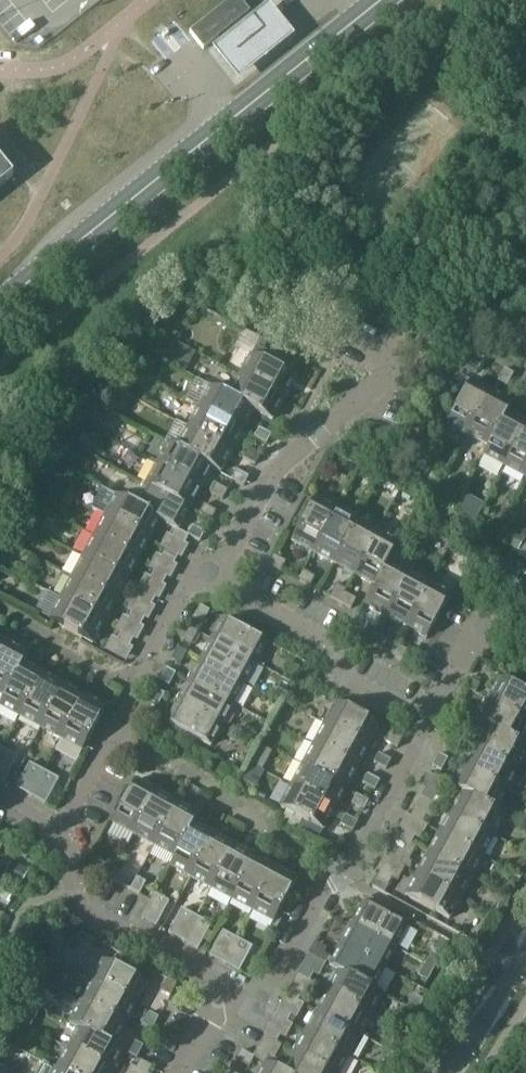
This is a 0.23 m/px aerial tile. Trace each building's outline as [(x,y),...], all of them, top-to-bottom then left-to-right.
[(241,0),(230,0),(211,14),(190,32),(204,49),(219,37),(251,12),(241,0)] [(269,4),(213,49),(240,81),(295,36),(269,4)] [(13,176),(0,160),(0,187),(13,176)] [(251,355),(240,375),(284,398),(295,378),(293,377),(295,373),(290,370),(293,365),(297,358),(283,350),(275,346),(271,354),(269,353),(264,350),(268,342),(260,338),(256,346),(251,355)] [(475,354),(468,366),(478,371),(484,359),(475,354)] [(504,369),(497,381),(506,386),(513,374),(504,369)] [(229,396),(229,397),(254,410),(253,412),(271,421),(284,398),(240,375),(240,376),(229,396)] [(471,381),(448,424),(468,435),(480,412),(491,392),(471,381)] [(211,386),(200,407),(243,431),(253,412),(254,410),(229,397),(229,396),(211,386)] [(98,391),(93,400),(101,404),(102,405),(103,402),(105,400),(103,394),(98,391)] [(480,412),(468,435),(489,446),(490,446),(507,412),(508,413),(513,403),(491,392),(480,412)] [(200,407),(188,427),(232,451),(243,431),(200,407)] [(484,456),(505,467),(525,427),(525,422),(508,413),(507,412),(490,446),(489,446),(484,456)] [(62,435),(62,436),(73,441),(76,435),(74,429),(72,427),(67,425),(62,435)] [(177,448),(177,449),(211,467),(211,469),(219,473),(232,451),(188,427),(188,428),(177,448)] [(505,467),(525,478),(525,427),(505,467)] [(259,429),(254,438),(266,445),(271,436),(259,429)] [(90,441),(85,452),(96,458),(102,447),(90,441)] [(168,443),(157,464),(201,487),(211,469),(211,467),(177,449),(177,448),(168,443)] [(248,450),(243,459),(255,465),(260,456),(248,450)] [(157,464),(146,484),(189,508),(201,487),(157,464)] [(237,471),(232,480),(233,481),(243,487),(248,477),(237,471)] [(135,505),(134,506),(160,520),(159,521),(177,531),(189,508),(146,484),(135,505)] [(215,485),(210,493),(222,500),(227,491),(215,485)] [(102,487),(91,508),(106,516),(149,539),(159,521),(160,520),(134,506),(135,505),(117,495),(102,487)] [(315,497),(292,541),(313,552),(336,509),(315,497)] [(204,505),(199,514),(211,521),(216,512),(204,505)] [(336,509),(313,552),(333,563),(357,520),(336,509)] [(106,516),(94,537),(138,560),(149,539),(106,516)] [(357,520),(333,563),(354,574),(377,531),(357,520)] [(192,527),(188,536),(189,537),(193,539),(199,542),(204,533),(192,527)] [(173,538),(173,539),(185,545),(185,544),(189,537),(188,536),(177,531),(173,538)] [(377,531),(354,574),(374,585),(375,585),(388,560),(389,561),(399,542),(377,531)] [(94,537),(83,557),(127,580),(138,560),(94,537)] [(162,558),(161,558),(174,564),(178,557),(165,551),(162,558)] [(273,555),(269,564),(281,571),(286,561),(273,555)] [(83,557),(72,577),(116,601),(127,580),(83,557)] [(374,585),(364,604),(385,615),(408,571),(389,561),(388,560),(375,585),(374,585)] [(150,579),(162,586),(162,585),(167,578),(155,571),(154,571),(150,579)] [(303,571),(298,580),(310,587),(315,577),(303,571)] [(408,571),(385,615),(405,626),(429,583),(408,571)] [(72,577),(61,598),(105,622),(116,601),(72,577)] [(429,583),(405,626),(427,638),(450,594),(429,583)] [(336,585),(330,597),(339,603),(344,593),(346,590),(336,585)] [(139,599),(151,606),(152,606),(156,599),(156,598),(143,591),(143,592),(139,599)] [(344,593),(339,603),(351,609),(356,600),(344,593)] [(61,598),(49,620),(93,644),(105,622),(61,598)] [(200,607),(194,618),(203,623),(210,611),(200,606),(200,607)] [(128,620),(140,626),(144,619),(132,612),(128,620)] [(223,618),(212,639),(255,662),(267,642),(223,618)] [(368,626),(361,638),(371,643),(376,634),(377,631),(368,626)] [(189,627),(183,639),(192,644),(198,632),(189,627)] [(117,640),(117,641),(129,647),(133,640),(133,639),(121,633),(120,633),(117,640)] [(376,634),(371,643),(382,649),(387,640),(376,634)] [(212,639),(200,660),(244,683),(255,662),(212,639)] [(0,655),(0,694),(4,696),(5,697),(23,662),(24,663),(29,653),(7,642),(0,655)] [(396,644),(390,653),(403,660),(408,651),(396,644)] [(178,647),(171,660),(180,665),(187,652),(178,647)] [(200,660),(189,680),(233,704),(244,683),(200,660)] [(0,703),(0,706),(21,717),(44,674),(24,663),(23,662),(5,697),(4,696),(0,703)] [(167,668),(160,680),(170,685),(176,673),(167,668)] [(44,674),(21,717),(40,728),(64,685),(44,674)] [(488,700),(489,698),(525,718),(525,692),(499,678),(488,700)] [(468,679),(463,688),(475,694),(480,685),(468,679)] [(189,680),(178,701),(222,724),(233,704),(189,680)] [(64,685),(40,728),(61,739),(85,696),(64,685)] [(156,689),(149,701),(158,706),(165,694),(156,689)] [(85,696),(61,739),(83,751),(106,707),(85,696)] [(476,721),(485,726),(486,725),(521,743),(525,734),(525,718),(489,698),(488,700),(476,721)] [(457,699),(452,708),(461,713),(464,715),(469,705),(457,699)] [(178,701),(167,723),(182,731),(210,746),(222,724),(178,701)] [(336,703),(324,724),(369,747),(380,727),(336,703)] [(461,713),(455,724),(464,729),(470,718),(464,715),(461,713)] [(167,723),(162,730),(178,739),(182,731),(167,723)] [(324,724),(313,744),(357,768),(369,747),(324,724)] [(474,746),(475,747),(475,745),(519,769),(525,755),(525,746),(521,743),(486,725),(485,726),(474,746)] [(390,732),(385,742),(397,748),(402,739),(390,732)] [(450,733),(444,745),(453,750),(459,738),(450,733)] [(313,744),(302,765),(346,788),(357,768),(313,744)] [(474,746),(463,767),(464,767),(465,766),(508,789),(519,769),(475,745),(475,747),(474,746)] [(0,756),(0,779),(4,781),(18,757),(4,749),(0,756)] [(379,754),(374,763),(386,770),(391,760),(379,754)] [(439,754),(432,766),(442,771),(448,759),(439,754)] [(29,763),(16,787),(31,795),(44,771),(29,763)] [(302,765),(291,785),(335,809),(346,788),(302,765)] [(454,785),(452,787),(461,792),(462,792),(497,810),(508,789),(465,766),(464,767),(463,767),(454,785)] [(44,771),(31,795),(46,803),(59,779),(44,771)] [(368,774),(363,783),(375,790),(380,781),(368,774)] [(113,823),(106,836),(127,847),(134,835),(157,792),(136,781),(113,823)] [(291,785),(280,807),(301,819),(323,831),(324,831),(330,819),(335,809),(291,785)] [(421,796),(433,803),(433,802),(438,794),(425,788),(421,796)] [(157,792),(134,835),(155,846),(178,803),(157,792)] [(461,792),(451,812),(495,835),(506,815),(497,810),(462,792),(461,792)] [(356,795),(352,804),(364,810),(368,802),(356,795)] [(178,803),(155,846),(174,857),(176,857),(194,823),(199,815),(178,803)] [(410,816),(410,817),(422,823),(422,822),(426,816),(426,815),(414,809),(410,816)] [(451,812),(440,833),(484,856),(495,835),(451,812)] [(345,815),(340,824),(349,829),(353,831),(358,822),(354,820),(345,815)] [(174,857),(169,866),(191,878),(214,834),(194,823),(176,857),(174,857)] [(236,823),(231,832),(240,837),(245,828),(236,823)] [(399,837),(398,837),(411,844),(415,836),(403,829),(399,837)] [(440,833),(429,854),(472,877),(484,856),(440,833)] [(214,834),(191,878),(212,889),(235,845),(214,834)] [(235,845),(212,889),(233,900),(257,857),(235,845)] [(388,857),(387,858),(400,865),(400,864),(404,857),(392,850),(391,851),(388,857)] [(429,854),(418,874),(461,898),(472,877),(429,854)] [(257,857),(233,900),(253,911),(277,868),(257,857)] [(94,858),(89,867),(102,874),(107,865),(94,858)] [(277,868),(253,911),(274,922),(297,879),(277,868)] [(115,870),(110,878),(122,885),(127,876),(115,870)] [(376,879),(373,886),(385,892),(388,886),(392,878),(393,878),(380,871),(380,872),(376,879)] [(418,874),(406,896),(409,897),(450,919),(461,898),(418,874)] [(137,877),(131,890),(139,895),(146,882),(137,877)] [(151,901),(141,919),(156,926),(169,902),(155,894),(151,901)] [(367,897),(364,903),(384,914),(387,908),(367,897)] [(364,903),(353,924),(396,947),(407,926),(384,914),(364,903)] [(182,908),(168,933),(177,937),(183,941),(197,916),(182,908)] [(197,916),(183,941),(198,949),(204,937),(211,925),(197,916)] [(353,924),(342,944),(385,968),(396,947),(353,924)] [(220,937),(210,955),(223,962),(237,938),(235,937),(223,931),(220,937)] [(237,938),(223,962),(239,971),(252,947),(237,938)] [(342,944),(330,967),(339,971),(373,990),(374,988),(385,968),(342,944)] [(432,952),(425,964),(435,969),(441,956),(432,952)] [(103,960),(92,981),(135,1005),(146,983),(103,960)] [(425,964),(419,975),(428,980),(435,969),(425,964)] [(302,967),(298,975),(310,981),(310,980),(314,974),(314,973),(302,967)] [(339,971),(328,991),(372,1014),(383,993),(374,988),(373,990),(339,971)] [(168,978),(161,990),(170,995),(177,983),(168,978)] [(92,981),(81,1002),(124,1025),(135,1005),(92,981)] [(291,988),(287,995),(298,1001),(299,1001),(302,995),(302,994),(291,988)] [(328,991),(317,1011),(361,1034),(372,1014),(328,991)] [(415,995),(409,1008),(417,1012),(424,1000),(415,995)] [(81,1002),(69,1023),(79,1029),(79,1027),(114,1047),(114,1046),(113,1046),(124,1025),(81,1002)] [(280,1008),(275,1016),(287,1023),(287,1022),(291,1015),(291,1014),(280,1008)] [(317,1011),(306,1031),(350,1055),(354,1057),(365,1037),(361,1034),(317,1011)] [(150,1012),(143,1024),(153,1029),(159,1017),(150,1012)] [(79,1029),(68,1048),(112,1072),(123,1051),(114,1046),(114,1047),(79,1027),(79,1029)] [(269,1029),(264,1036),(276,1043),(276,1042),(280,1036),(280,1035),(269,1029)] [(295,1053),(333,1072),(340,1072),(350,1055),(306,1031),(295,1053)] [(134,1040),(128,1052),(137,1057),(143,1045),(134,1040)] [(57,1069),(65,1072),(111,1072),(112,1072),(68,1048),(57,1069)] [(258,1049),(253,1057),(254,1057),(265,1063),(269,1056),(269,1055),(258,1049)] [(242,1051),(237,1060),(249,1066),(254,1057),(253,1057),(242,1051)] [(284,1072),(333,1072),(295,1053),(284,1072)] [(136,1068),(146,1072),(148,1072),(152,1066),(140,1059),(137,1067),(136,1068)] [(38,1072),(65,1072),(57,1069),(44,1062),(38,1072)] [(260,1072),(284,1072),(265,1063),(260,1072)]
